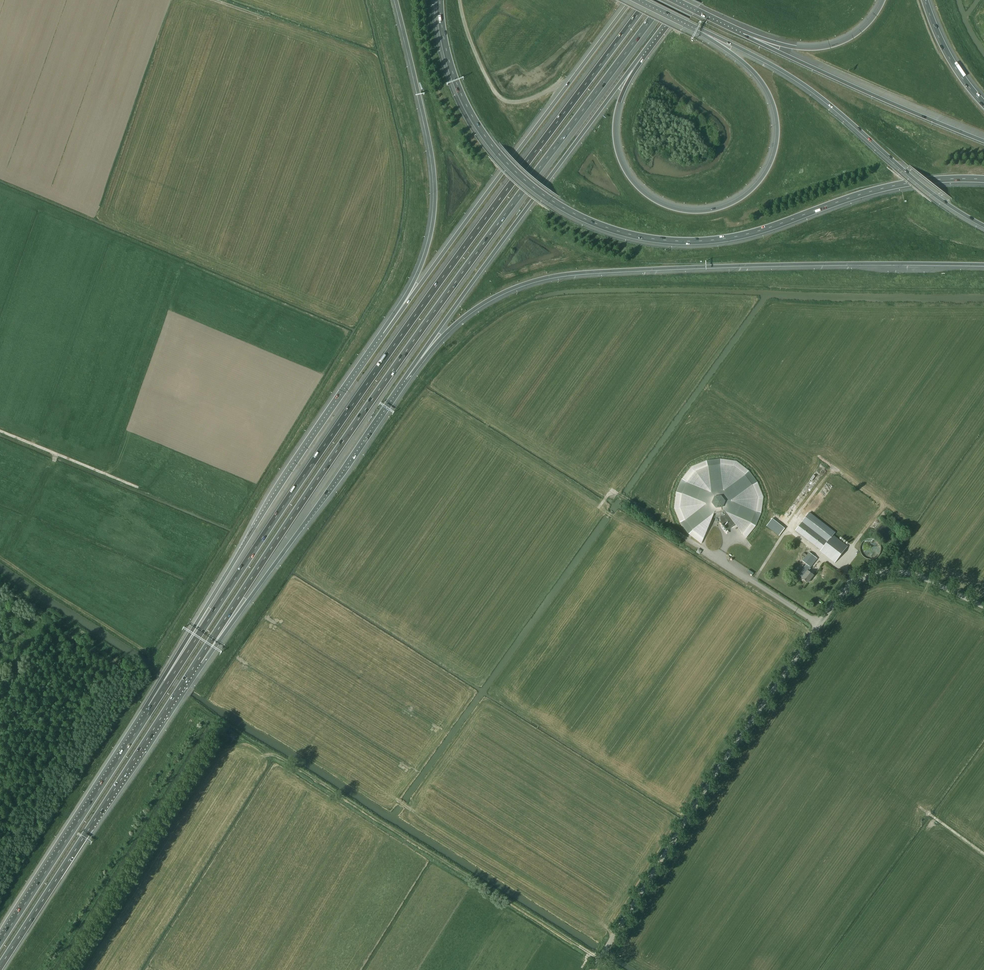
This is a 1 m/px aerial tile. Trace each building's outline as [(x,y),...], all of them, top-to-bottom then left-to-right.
[(689,534),(701,544),(713,518),(723,516),(724,517),(731,528),(735,524),(746,538),(756,526),(761,513),(764,497),(758,482),(749,471),(737,461),(721,459),(707,460),(692,466),(682,479),(677,492),(674,508),(680,523),(689,534)] [(766,524),(780,534),(784,528),(770,518),(766,524)] [(802,522),(795,530),(821,550),(820,551),(835,563),(849,546),(833,534),(828,541),(802,522)] [(861,546),(860,548),(861,551),(861,553),(863,555),(864,557),(866,558),(869,559),(871,559),(874,559),(876,558),(878,557),(879,555),(881,553),(881,550),(881,548),(881,546),(880,543),(878,541),(876,540),(874,539),(872,538),(869,538),(867,539),(865,540),(863,542),(862,544),(861,546)] [(807,555),(806,557),(802,561),(809,566),(816,557),(809,552),(807,555)] [(802,578),(808,583),(814,575),(808,570),(802,578)]
